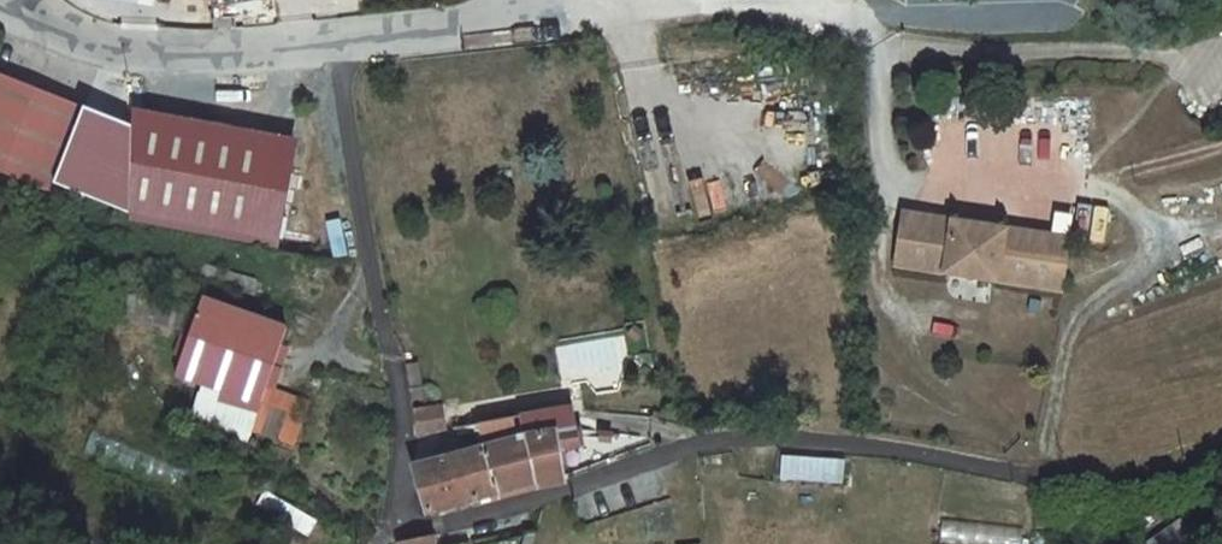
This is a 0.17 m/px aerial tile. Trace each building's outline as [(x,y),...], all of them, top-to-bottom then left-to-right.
[(0,73),(0,166),(57,180),(80,95),(0,73)] [(1064,292),(1072,236),(907,208),(898,266),(1064,292)] [(283,330),(200,300),(172,374),(258,405),(283,330)] [(259,434),(295,447),(312,402),(275,388),(259,434)] [(538,480),(565,473),(559,449),(576,445),(569,402),(521,414),(538,480)] [(410,412),(414,435),(442,429),(437,406),(410,412)] [(538,480),(521,414),(479,422),(485,448),(496,492),(538,480)] [(451,457),(462,502),(496,492),(485,448),(451,457)] [(844,482),(845,458),(781,456),(780,480),(844,482)] [(419,465),(430,511),(462,502),(451,457),(419,465)] [(1137,543),(1152,543),(1181,523),(1196,543),(1220,543),(1188,498),(1132,537),(1137,543)] [(1181,523),(1152,543),(1196,543),(1181,523)] [(412,537),(412,543),(436,543),(435,536),(412,537)]
